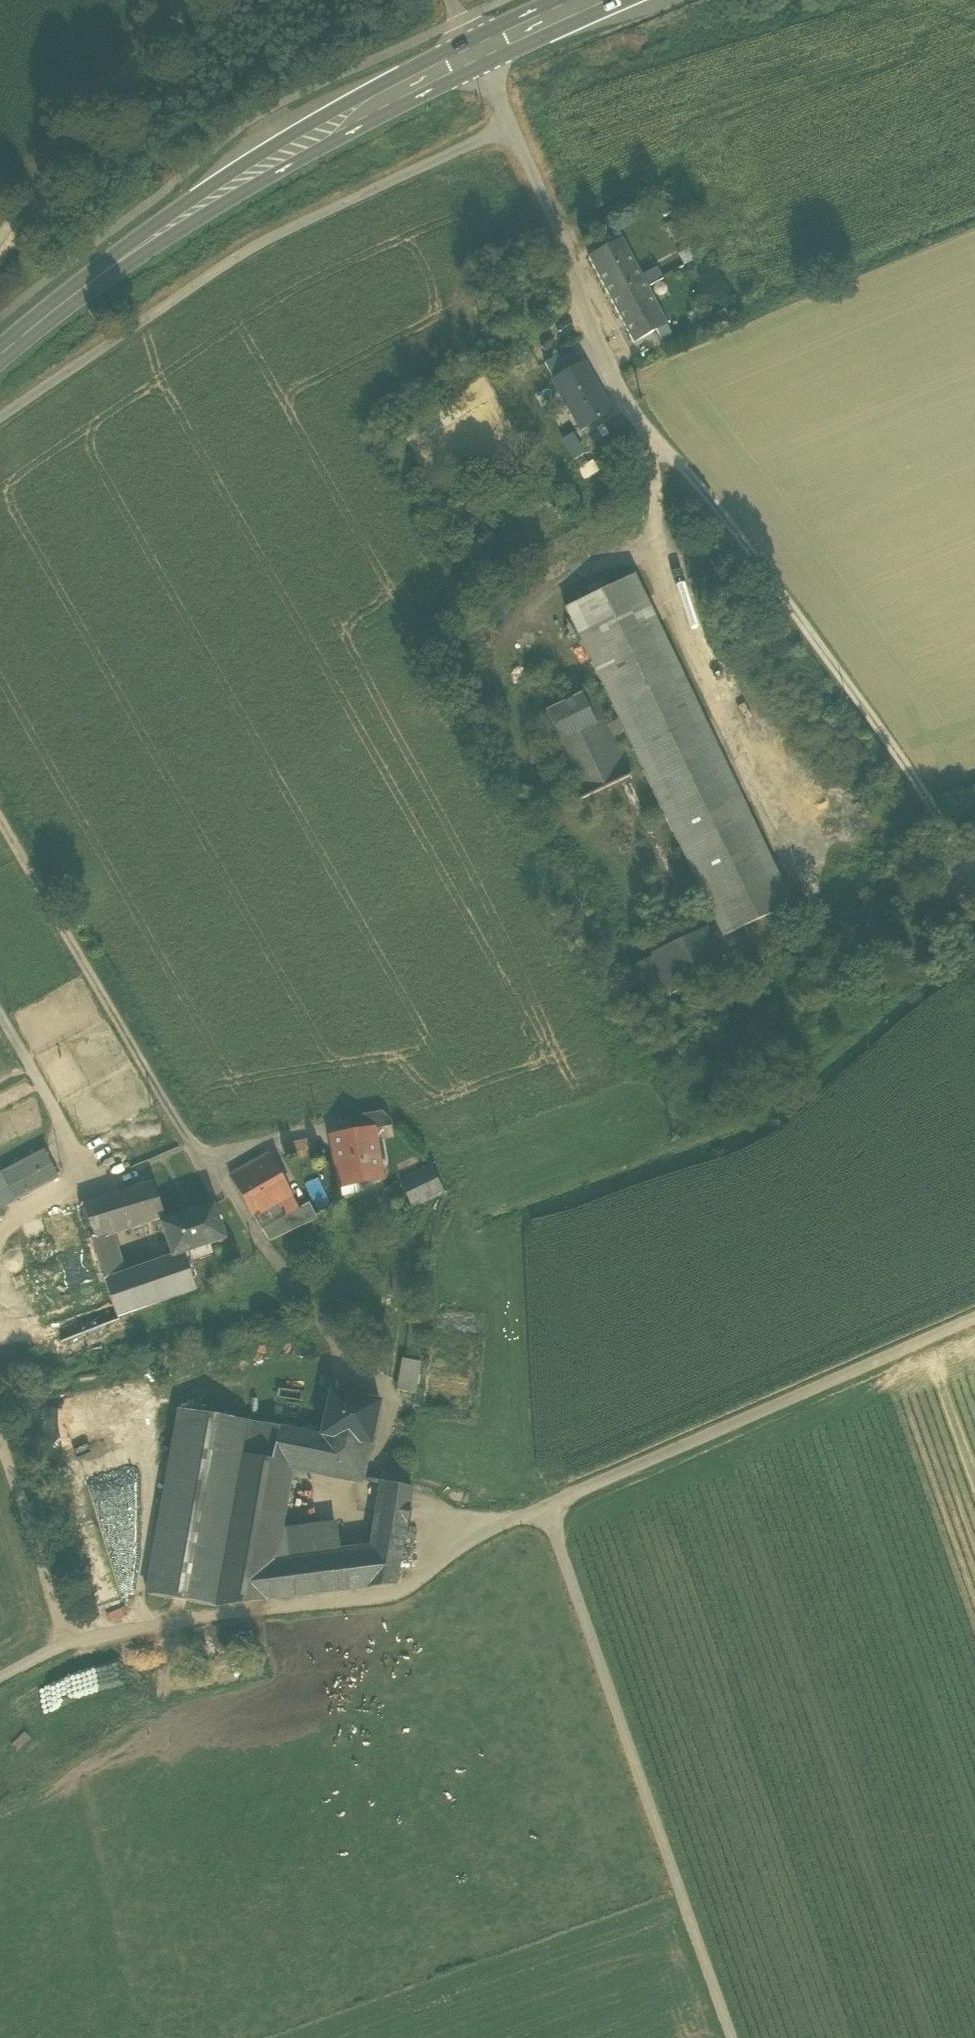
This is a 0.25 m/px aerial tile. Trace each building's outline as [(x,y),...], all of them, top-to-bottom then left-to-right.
[(687,236),(678,218),(665,224),(673,243),(687,236)] [(589,257),(634,342),(656,331),(665,326),(646,289),(633,265),(620,240),(589,257)] [(697,260),(691,247),(677,254),(684,266),(697,260)] [(633,265),(646,289),(661,281),(649,257),(633,265)] [(656,331),(661,340),(670,335),(665,326),(656,331)] [(538,368),(548,385),(553,382),(582,365),(576,354),(562,362),(559,357),(538,368)] [(553,382),(579,430),(608,414),(582,365),(553,382)] [(431,432),(423,417),(411,424),(420,438),(431,432)] [(561,440),(573,460),(582,455),(570,435),(561,440)] [(593,460),(577,468),(583,480),(599,472),(593,460)] [(566,610),(722,937),(790,904),(634,577),(566,610)] [(551,745),(579,803),(631,778),(589,691),(546,711),(547,713),(535,718),(549,747),(551,745)] [(629,968),(647,1005),(723,969),(703,928),(652,953),(653,956),(629,968)] [(358,1116),(361,1132),(373,1130),(392,1126),(391,1120),(382,1112),(358,1116)] [(335,1162),(338,1181),(381,1173),(373,1130),(361,1132),(330,1137),(335,1162)] [(289,1154),(309,1150),(307,1139),(287,1143),(289,1154)] [(14,1168),(28,1193),(59,1177),(44,1152),(14,1168)] [(230,1176),(253,1216),(291,1195),(268,1154),(230,1176)] [(321,1164),(325,1188),(339,1186),(338,1181),(335,1162),(321,1164)] [(402,1182),(412,1205),(444,1191),(433,1168),(432,1166),(401,1181),(402,1182)] [(14,1168),(0,1175),(0,1207),(28,1193),(14,1168)] [(381,1173),(338,1181),(339,1186),(382,1179),(381,1173)] [(317,1178),(305,1184),(317,1210),(329,1205),(317,1178)] [(112,1195),(124,1229),(163,1215),(151,1182),(112,1195)] [(112,1195),(99,1199),(110,1232),(124,1229),(112,1195)] [(253,1216),(261,1231),(262,1230),(299,1209),(298,1208),(291,1195),(253,1216)] [(99,1199),(80,1205),(92,1239),(110,1232),(99,1199)] [(309,1203),(298,1208),(299,1209),(262,1230),(269,1241),(317,1219),(309,1203)] [(36,1328),(112,1302),(79,1205),(3,1232),(36,1328)] [(167,1257),(172,1271),(186,1266),(185,1262),(211,1253),(209,1245),(225,1240),(213,1205),(160,1223),(171,1256),(167,1257)] [(124,1272),(110,1232),(92,1239),(106,1278),(124,1272)] [(124,1272),(106,1278),(115,1305),(113,1305),(117,1317),(195,1290),(186,1266),(172,1271),(167,1257),(124,1272)] [(396,1390),(415,1394),(421,1362),(402,1359),(397,1385),(396,1390)] [(320,1435),(370,1445),(379,1401),(330,1391),(320,1435)] [(214,1606),(217,1606),(243,1454),(249,1421),(180,1408),(147,1594),(214,1606)] [(249,1421),(243,1454),(271,1460),(279,1427),(249,1421)] [(320,1435),(279,1427),(271,1460),(243,1454),(217,1606),(395,1583),(401,1549),(373,1544),(372,1549),(343,1552),(272,1561),(278,1523),(282,1503),(289,1466),(363,1480),(367,1462),(370,1445),(320,1435)] [(380,1465),(367,1462),(363,1480),(377,1483),(380,1465)] [(380,1500),(409,1506),(412,1487),(401,1485),(405,1469),(397,1468),(380,1465),(377,1483),(383,1484),(380,1500)] [(409,1506),(380,1500),(378,1515),(406,1521),(409,1506)] [(378,1515),(373,1544),(401,1549),(406,1521),(378,1515)] [(339,1517),(278,1523),(272,1561),(343,1552),(339,1517)] [(0,1742),(0,1770),(53,1733),(40,1714),(0,1742)]
